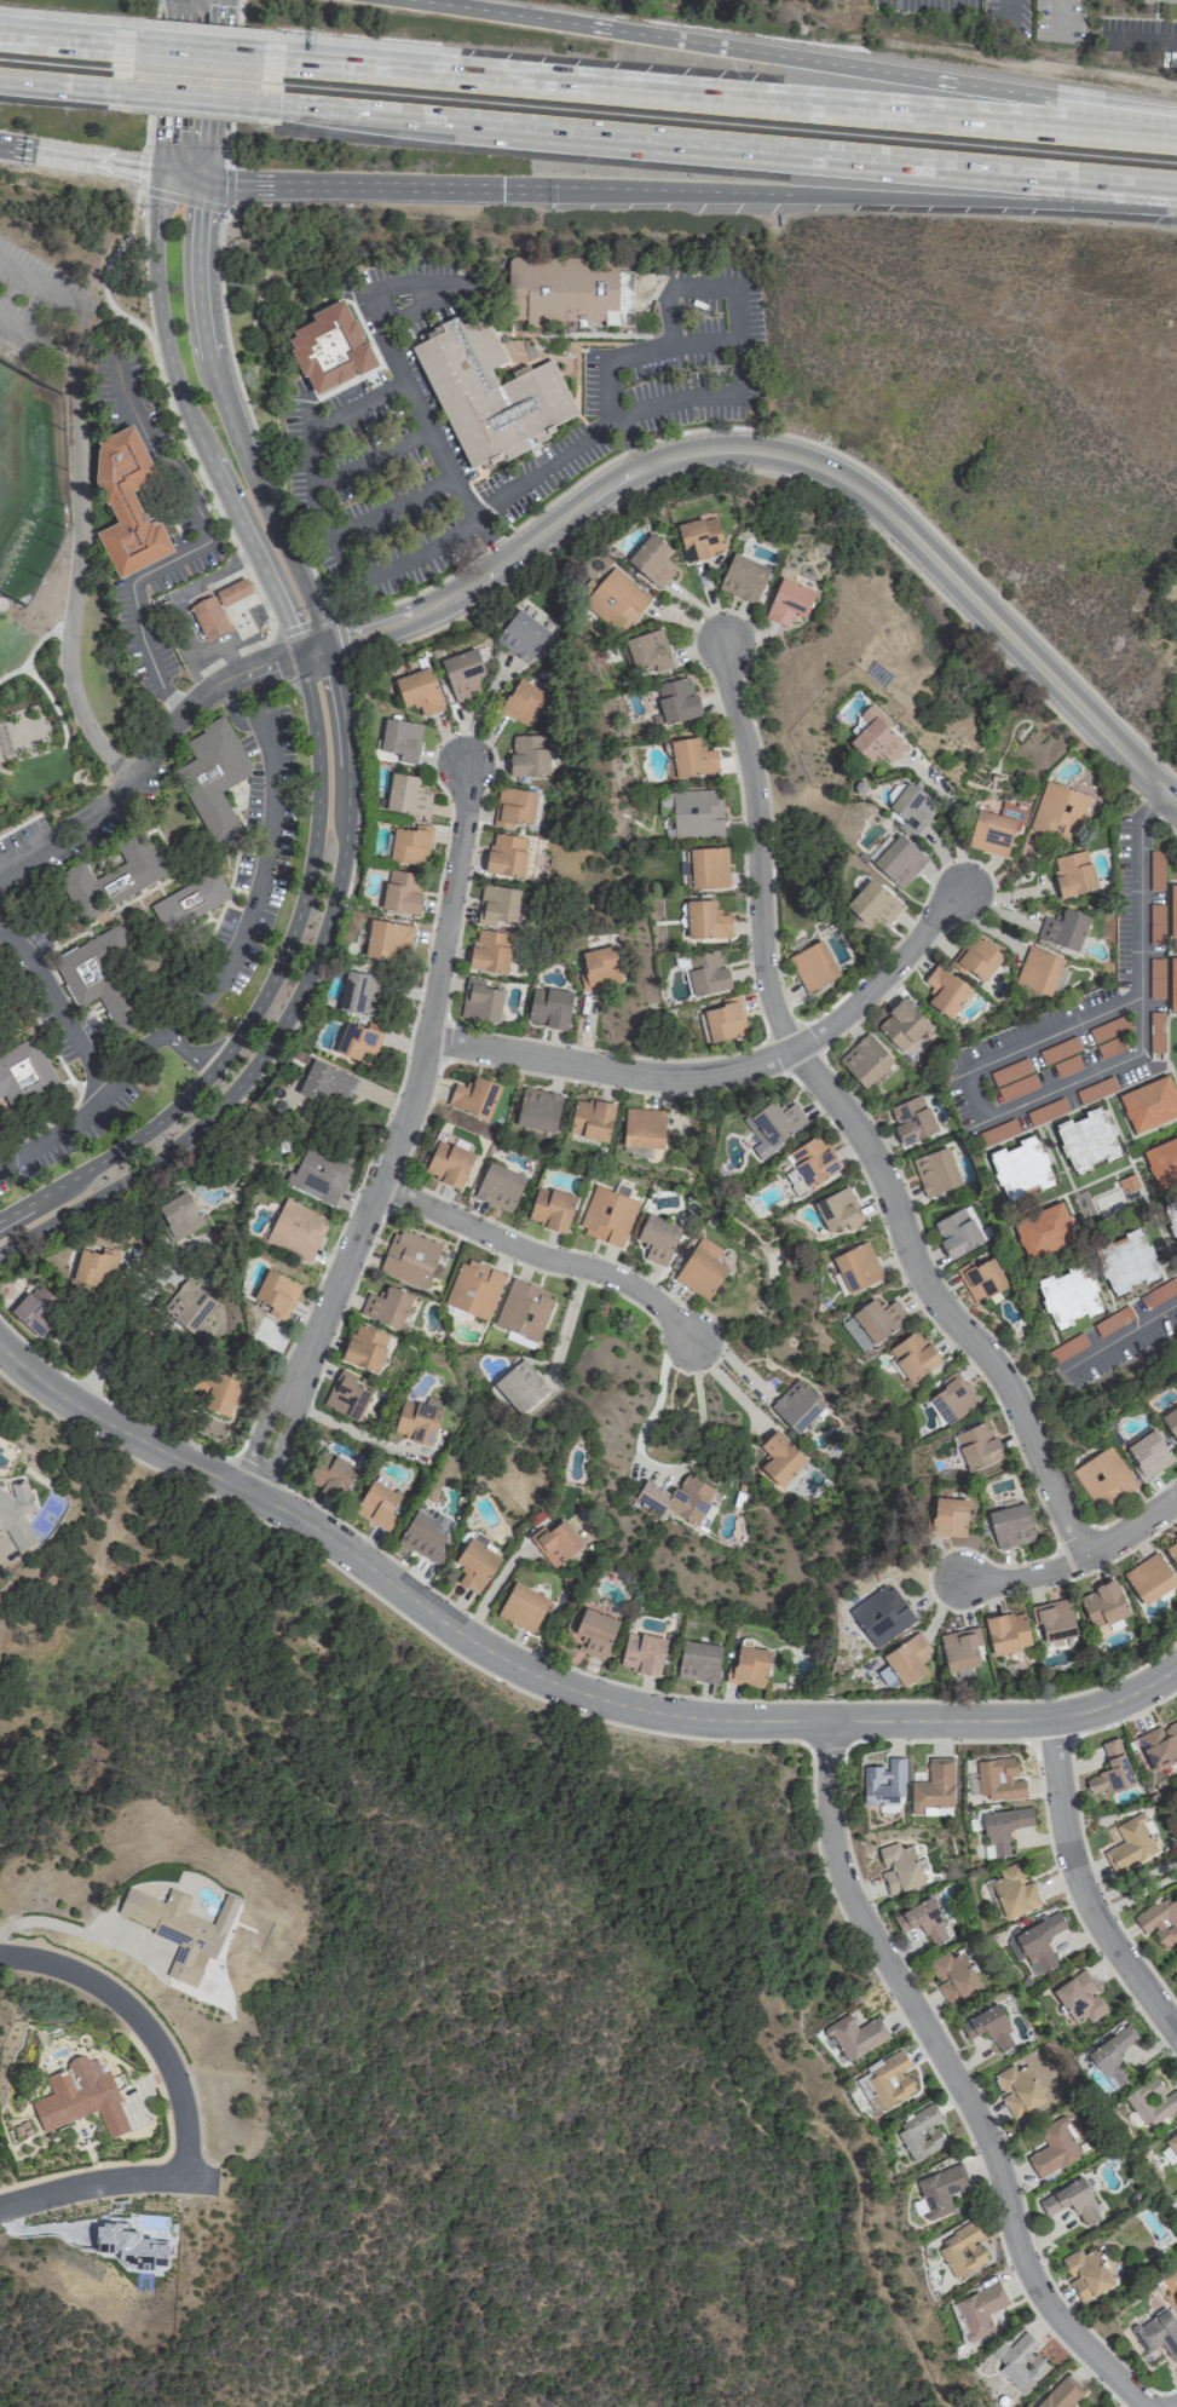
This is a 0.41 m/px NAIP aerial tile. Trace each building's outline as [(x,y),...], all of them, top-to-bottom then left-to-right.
[(510,254),(507,258),(513,316),(524,316),(524,323),(560,324),(560,318),(601,319),(601,323),(629,323),(630,270),(616,269),(616,261),(612,259),(510,254)] [(290,346),(285,336),(292,333),(289,328),(311,317),(308,311),(340,295),(350,316),(351,315),(359,332),(358,333),(362,339),(364,338),(375,361),(313,391),(304,373),(300,374),(287,346),(290,346)] [(409,345),(419,340),(416,335),(461,312),(465,319),(480,311),(503,361),(489,367),(497,384),(550,358),(577,413),(524,439),(527,448),(484,470),(480,463),(469,468),(409,345)] [(131,427),(160,480),(134,493),(152,526),(160,523),(173,551),(120,577),(97,534),(119,524),(99,484),(97,471),(98,443),(131,427)] [(687,562),(714,554),(712,552),(725,549),(714,512),(686,520),(686,523),(677,525),(687,562)] [(628,560),(652,534),(673,551),(663,562),(675,574),(660,589),(628,560)] [(720,587),(756,604),(771,570),(734,553),(720,587)] [(650,600),(613,568),(582,604),(618,635),(650,600)] [(252,592),(245,578),(214,593),(222,607),(252,592)] [(765,618),(785,628),(790,618),(795,621),(797,615),(803,618),(815,594),(784,578),(765,618)] [(209,639),(229,629),(214,599),(194,610),(209,639)] [(496,640),(520,610),(552,634),(529,664),(496,640)] [(625,641),(662,629),(674,668),(637,680),(625,641)] [(442,661),(477,649),(486,675),(472,681),(477,693),(456,702),(442,661)] [(423,715),(445,708),(431,668),(396,681),(405,707),(414,703),(415,709),(421,707),(423,715)] [(656,686),(690,676),(702,714),(668,725),(656,686)] [(519,678),(549,693),(532,726),(502,710),(519,678)] [(843,739),(870,764),(880,754),(889,763),(905,747),(869,712),(843,739)] [(173,770),(211,846),(240,832),(220,791),(252,775),(223,715),(198,728),(201,733),(184,742),(193,760),(173,770)] [(386,719),(423,726),(417,760),(380,753),(386,719)] [(510,777),(550,774),(548,735),(514,737),(514,754),(509,754),(510,777)] [(671,743),(698,738),(699,747),(705,745),(706,752),(716,749),(720,772),(677,778),(671,743)] [(392,773),(421,778),(420,788),(432,790),(428,816),(387,810),(392,773)] [(887,808),(905,821),(900,826),(914,837),(939,805),(909,781),(887,808)] [(1029,827),(1075,841),(1089,796),(1044,781),(1029,827)] [(500,788),(536,794),(531,827),(495,820),(500,788)] [(671,791),(716,790),(717,797),(723,797),(725,836),(674,837),(671,791)] [(977,810),(967,848),(1007,858),(1014,830),(1020,832),(1026,808),(1002,802),(998,815),(977,810)] [(394,828),(412,830),(412,829),(422,830),(423,827),(432,828),(426,866),(388,860),(394,828)] [(114,843),(124,864),(92,879),(84,862),(56,875),(77,919),(166,878),(143,829),(114,843)] [(868,860),(900,890),(927,860),(896,830),(868,860)] [(485,871),(523,877),(529,839),(491,833),(485,871)] [(690,850),(722,847),(725,886),(692,888),(690,850)] [(1060,899),(1097,890),(1086,850),(1050,859),(1060,899)] [(1150,850),(1149,891),(1164,892),(1165,850),(1150,850)] [(148,904),(163,933),(230,899),(216,870),(148,904)] [(392,870),(421,874),(415,912),(382,908),(386,883),(391,883),(392,870)] [(865,925),(875,914),(886,925),(902,908),(871,878),(844,906),(865,925)] [(486,886),(520,891),(517,923),(481,919),(486,886)] [(688,902),(715,900),(716,909),(720,909),(721,915),(729,914),(731,937),(690,938),(688,902)] [(1077,952),(1090,917),(1064,908),(1058,921),(1044,916),(1036,937),(1077,952)] [(371,921),(403,926),(397,961),(365,956),(371,921)] [(51,958),(74,1008),(98,997),(117,1037),(142,1025),(111,959),(131,950),(120,926),(51,958)] [(510,934),(506,974),(468,969),(472,946),(478,948),(480,931),(510,934)] [(982,984),(1003,956),(975,936),(955,963),(982,984)] [(788,955),(803,992),(838,978),(823,941),(788,955)] [(616,945),(624,984),(584,992),(581,975),(587,974),(582,952),(616,945)] [(1051,996),(1064,959),(1028,946),(1014,983),(1051,996)] [(720,948),(731,987),(696,997),(683,958),(720,948)] [(1170,957),(1169,1012),(1176,1012),(1176,957),(1170,957)] [(972,987),(935,964),(924,983),(935,990),(926,1004),(952,1020),(972,987)] [(347,971),(381,977),(374,1015),(340,1009),(347,971)] [(471,983),(485,984),(485,987),(503,990),(500,1021),(481,1020),(483,1003),(468,1001),(471,983)] [(533,989),(571,992),(567,1030),(546,1027),(547,1025),(530,1023),(533,989)] [(702,1012),(722,1007),(721,1003),(732,1001),(731,998),(739,996),(748,1033),(709,1043),(702,1012)] [(876,1028),(900,1053),(930,1025),(903,996),(887,1011),(890,1014),(876,1028)] [(347,1023),(380,1033),(374,1049),(364,1046),(359,1060),(336,1052),(347,1023)] [(864,1089),(894,1061),(867,1032),(837,1061),(864,1089)] [(4,1095),(11,1110),(58,1088),(34,1037),(0,1053),(0,1098),(4,1095)] [(313,1058),(354,1081),(345,1100),(325,1089),(317,1104),(295,1092),(313,1058)] [(1037,1090),(1028,1059),(990,1070),(999,1101),(1037,1090)] [(474,1076),(502,1088),(487,1122),(449,1105),(457,1086),(468,1090),(474,1076)] [(1131,1132),(1176,1118),(1176,1097),(1170,1076),(1119,1093),(1131,1132)] [(524,1087),(565,1094),(558,1133),(517,1125),(524,1087)] [(902,1146),(936,1132),(921,1094),(887,1108),(902,1146)] [(575,1099),(613,1106),(607,1142),(569,1135),(575,1099)] [(773,1101),(781,1112),(794,1102),(808,1122),(783,1141),(785,1144),(762,1161),(754,1148),(767,1139),(751,1117),(773,1101)] [(1072,1176),(1091,1170),(1089,1164),(1104,1158),(1105,1161),(1120,1157),(1102,1105),(1084,1112),(1085,1116),(1055,1126),(1072,1176)] [(625,1109),(665,1110),(664,1148),(624,1146),(625,1109)] [(818,1134),(841,1169),(809,1188),(787,1154),(818,1134)] [(988,1155),(1005,1202),(1053,1184),(1035,1134),(1017,1140),(1019,1143),(988,1155)] [(1156,1189),(1176,1181),(1176,1137),(1141,1151),(1156,1189)] [(438,1138),(477,1156),(460,1191),(437,1180),(432,1191),(417,1185),(438,1138)] [(307,1146),(340,1162),(322,1198),(289,1182),(307,1146)] [(960,1186),(947,1147),(911,1158),(924,1197),(960,1186)] [(490,1162),(527,1179),(512,1213),(474,1197),(490,1162)] [(595,1185),(641,1202),(624,1249),(584,1234),(585,1228),(581,1226),(595,1185)] [(537,1186),(577,1197),(566,1233),(540,1226),(541,1223),(527,1220),(537,1186)] [(814,1203),(848,1186),(866,1221),(849,1230),(847,1226),(831,1234),(814,1203)] [(185,1190),(206,1223),(168,1245),(149,1211),(185,1190)] [(285,1197),(325,1216),(323,1223),(328,1226),(308,1265),(262,1242),(285,1197)] [(1163,1202),(1176,1251),(1176,1198),(1163,1202)] [(1011,1221),(1026,1260),(1078,1240),(1063,1201),(1011,1221)] [(948,1259),(985,1242),(973,1217),(968,1220),(963,1208),(931,1223),(948,1259)] [(647,1214),(682,1228),(665,1267),(645,1257),(647,1251),(634,1245),(647,1214)] [(445,1245),(426,1290),(380,1271),(386,1256),(399,1262),(405,1248),(396,1244),(403,1227),(445,1245)] [(1142,1229),(1093,1246),(1111,1297),(1129,1290),(1127,1285),(1142,1280),(1143,1283),(1159,1277),(1142,1229)] [(833,1259),(867,1242),(885,1278),(852,1295),(833,1259)] [(675,1279),(696,1248),(729,1269),(708,1301),(675,1279)] [(82,1250),(116,1257),(110,1282),(77,1274),(82,1250)] [(446,1257),(438,1254),(424,1292),(432,1295),(446,1257)] [(1007,1288),(993,1257),(959,1273),(973,1304),(1007,1288)] [(469,1260),(507,1276),(487,1321),(444,1303),(462,1263),(467,1266),(469,1260)] [(1035,1280),(1054,1329),(1102,1311),(1083,1262),(1035,1280)] [(269,1269),(302,1286),(288,1315),(254,1298),(269,1269)] [(512,1277),(550,1294),(548,1300),(555,1302),(538,1344),(492,1325),(512,1277)] [(186,1279),(215,1302),(192,1332),(169,1313),(179,1300),(174,1296),(186,1279)] [(414,1296),(399,1330),(360,1314),(369,1292),(385,1300),(391,1286),(414,1296)] [(28,1292),(42,1306),(45,1303),(59,1318),(40,1338),(11,1311),(28,1292)] [(842,1323),(875,1298),(883,1311),(896,1301),(910,1318),(864,1352),(842,1323)] [(358,1323),(391,1335),(376,1374),(344,1360),(358,1323)] [(889,1351),(916,1330),(940,1360),(912,1381),(889,1351)] [(530,1348),(533,1340),(506,1332),(504,1339),(530,1348)] [(496,1384),(524,1360),(549,1392),(521,1416),(496,1384)] [(325,1403),(357,1418),(370,1392),(354,1384),(357,1378),(341,1370),(325,1403)] [(217,1374),(240,1382),(229,1416),(204,1407),(217,1374)] [(930,1399),(960,1377),(979,1403),(950,1424),(930,1399)] [(798,1378),(826,1406),(798,1434),(771,1407),(798,1378)] [(396,1432),(406,1435),(404,1440),(432,1447),(442,1411),(404,1400),(396,1432)] [(1160,1416),(1176,1443),(1176,1405),(1160,1416)] [(958,1434),(986,1421),(1003,1456),(975,1470),(958,1434)] [(1153,1429),(1175,1459),(1142,1482),(1132,1468),(1140,1463),(1129,1447),(1153,1429)] [(760,1446),(777,1430),(807,1461),(781,1486),(762,1467),(772,1458),(760,1446)] [(1073,1470),(1110,1446),(1136,1485),(1100,1510),(1073,1470)] [(342,1502),(355,1464),(317,1451),(307,1482),(321,1487),(319,1494),(342,1502)] [(636,1498),(647,1479),(674,1496),(687,1474),(717,1492),(697,1526),(667,1508),(663,1514),(636,1498)] [(373,1479),(400,1496),(381,1528),(353,1511),(373,1479)] [(0,1489),(0,1530),(7,1534),(17,1551),(36,1541),(22,1516),(35,1509),(27,1495),(29,1491),(23,1480),(15,1485),(6,1480),(15,1496),(0,1489)] [(935,1496),(968,1499),(964,1537),(931,1533),(935,1496)] [(988,1511),(1027,1502),(1035,1537),(997,1548),(988,1511)] [(417,1509),(439,1522),(443,1516),(454,1522),(439,1545),(446,1550),(439,1564),(399,1541),(417,1509)] [(527,1537),(542,1526),(548,1533),(565,1520),(583,1544),(553,1568),(527,1537)] [(472,1537),(502,1559),(478,1594),(460,1582),(466,1573),(460,1570),(462,1566),(456,1561),(472,1537)] [(1165,1547),(1176,1539),(1176,1564),(1165,1547)] [(1155,1551),(1176,1582),(1146,1605),(1124,1573),(1155,1551)] [(1114,1579),(1129,1613),(1096,1626),(1083,1599),(1096,1593),(1095,1588),(1114,1579)] [(514,1580),(550,1600),(532,1633),(496,1613),(514,1580)] [(849,1611),(884,1587),(887,1590),(893,1587),(917,1620),(875,1649),(849,1611)] [(1031,1606),(1069,1597),(1077,1634),(1046,1640),(1043,1623),(1034,1625),(1031,1606)] [(584,1607),(618,1620),(602,1659),(584,1651),(589,1639),(573,1633),(584,1607)] [(985,1618),(1011,1612),(1012,1618),(1025,1614),(1032,1646),(993,1654),(985,1618)] [(941,1636),(957,1633),(958,1636),(974,1633),(974,1626),(979,1625),(985,1651),(977,1653),(980,1664),(950,1671),(941,1636)] [(625,1630),(667,1637),(659,1675),(631,1670),(633,1666),(619,1665),(625,1630)] [(933,1649),(918,1630),(882,1655),(904,1687),(924,1672),(916,1660),(933,1649)] [(685,1641),(721,1647),(715,1685),(679,1678),(685,1641)] [(739,1647),(771,1651),(768,1677),(763,1688),(722,1683),(725,1672),(735,1674),(739,1647)] [(1152,1771),(1176,1760),(1176,1720),(1137,1737),(1152,1771)] [(1090,1794),(1104,1790),(1105,1795),(1134,1786),(1118,1737),(1100,1743),(1108,1770),(1084,1778),(1090,1794)] [(863,1804),(878,1804),(878,1811),(903,1812),(903,1757),(887,1757),(887,1767),(863,1767),(863,1804)] [(952,1757),(928,1757),(927,1782),(910,1781),(909,1815),(952,1815),(952,1757)] [(977,1760),(980,1800),(1026,1796),(1024,1780),(1015,1780),(1013,1757),(977,1760)] [(1033,1825),(1031,1807),(984,1812),(989,1858),(1010,1855),(1007,1828),(1033,1825)] [(1114,1826),(1122,1841),(1102,1852),(1114,1874),(1157,1851),(1136,1814),(1114,1826)] [(911,1845),(899,1849),(896,1842),(876,1849),(885,1871),(881,1872),(889,1895),(924,1882),(911,1845)] [(997,1868),(1000,1877),(992,1879),(1001,1917),(1037,1908),(1025,1861),(997,1868)] [(166,1976),(195,1987),(203,1966),(196,1964),(211,1923),(184,1913),(191,1896),(169,1887),(163,1901),(126,1887),(116,1913),(153,1927),(150,1934),(178,1944),(166,1976)] [(1143,1933),(1151,1928),(1164,1948),(1176,1939),(1176,1901),(1172,1892),(1133,1918),(1143,1933)] [(901,1933),(920,1923),(932,1947),(951,1937),(930,1896),(892,1916),(901,1933)] [(1044,1939),(1067,1928),(1058,1911),(1013,1933),(1034,1975),(1056,1963),(1044,1939)] [(927,1963),(939,1984),(936,1986),(948,2008),(983,1989),(965,1957),(954,1963),(947,1951),(927,1963)] [(1052,1990),(1075,2024),(1086,2016),(1090,2023),(1109,2010),(1082,1970),(1052,1990)] [(1015,2044),(996,2004),(959,2022),(967,2039),(986,2030),(997,2053),(1015,2044)] [(890,2039),(878,2016),(855,2027),(848,2013),(825,2025),(844,2062),(890,2039)] [(1087,2049),(1109,2089),(1129,2077),(1121,2062),(1130,2056),(1135,2064),(1147,2057),(1129,2026),(1087,2049)] [(855,2078),(873,2113),(915,2090),(904,2069),(910,2066),(901,2048),(865,2067),(867,2072),(855,2078)] [(97,2111),(107,2138),(129,2130),(107,2069),(101,2072),(96,2058),(87,2061),(85,2057),(43,2072),(51,2093),(30,2101),(41,2131),(97,2111)] [(1046,2101),(1027,2064),(1015,2071),(1012,2064),(992,2074),(1003,2096),(1001,2098),(1011,2118),(1046,2101)] [(1176,2108),(1176,2093),(1174,2089),(1166,2094),(1155,2075),(1123,2094),(1143,2127),(1176,2108)] [(912,2162),(938,2149),(933,2140),(941,2136),(935,2124),(942,2120),(933,2105),(893,2126),(912,2162)] [(1037,2129),(1046,2145),(1026,2156),(1037,2178),(1080,2156),(1060,2117),(1037,2129)] [(1176,2157),(1176,2130),(1164,2139),(1176,2157)] [(915,2179),(921,2198),(911,2201),(919,2222),(952,2210),(947,2195),(968,2187),(959,2163),(915,2179)] [(1071,2203),(1083,2226),(1101,2217),(1080,2177),(1037,2200),(1046,2216),(1071,2203)] [(937,2249),(954,2279),(987,2260),(975,2239),(983,2235),(974,2219),(941,2237),(945,2244),(937,2249)] [(94,2251),(118,2252),(117,2266),(165,2269),(167,2240),(139,2238),(139,2231),(117,2229),(117,2223),(96,2222),(94,2251)] [(1113,2285),(1095,2248),(1082,2254),(1079,2248),(1060,2257),(1072,2280),(1070,2281),(1080,2301),(1113,2285)] [(1007,2305),(998,2281),(948,2303),(953,2315),(959,2313),(969,2338),(993,2328),(987,2314),(1007,2305)] [(1173,2362),(1176,2359),(1176,2324),(1160,2298),(1125,2321),(1145,2352),(1160,2342),(1173,2362)] [(1021,2394),(1049,2367),(1031,2349),(1037,2344),(1024,2331),(1008,2347),(1002,2341),(991,2352),(1003,2364),(998,2369),(1021,2394)] [(1084,2390),(1066,2372),(1033,2406),(1068,2406),(1084,2390)]
